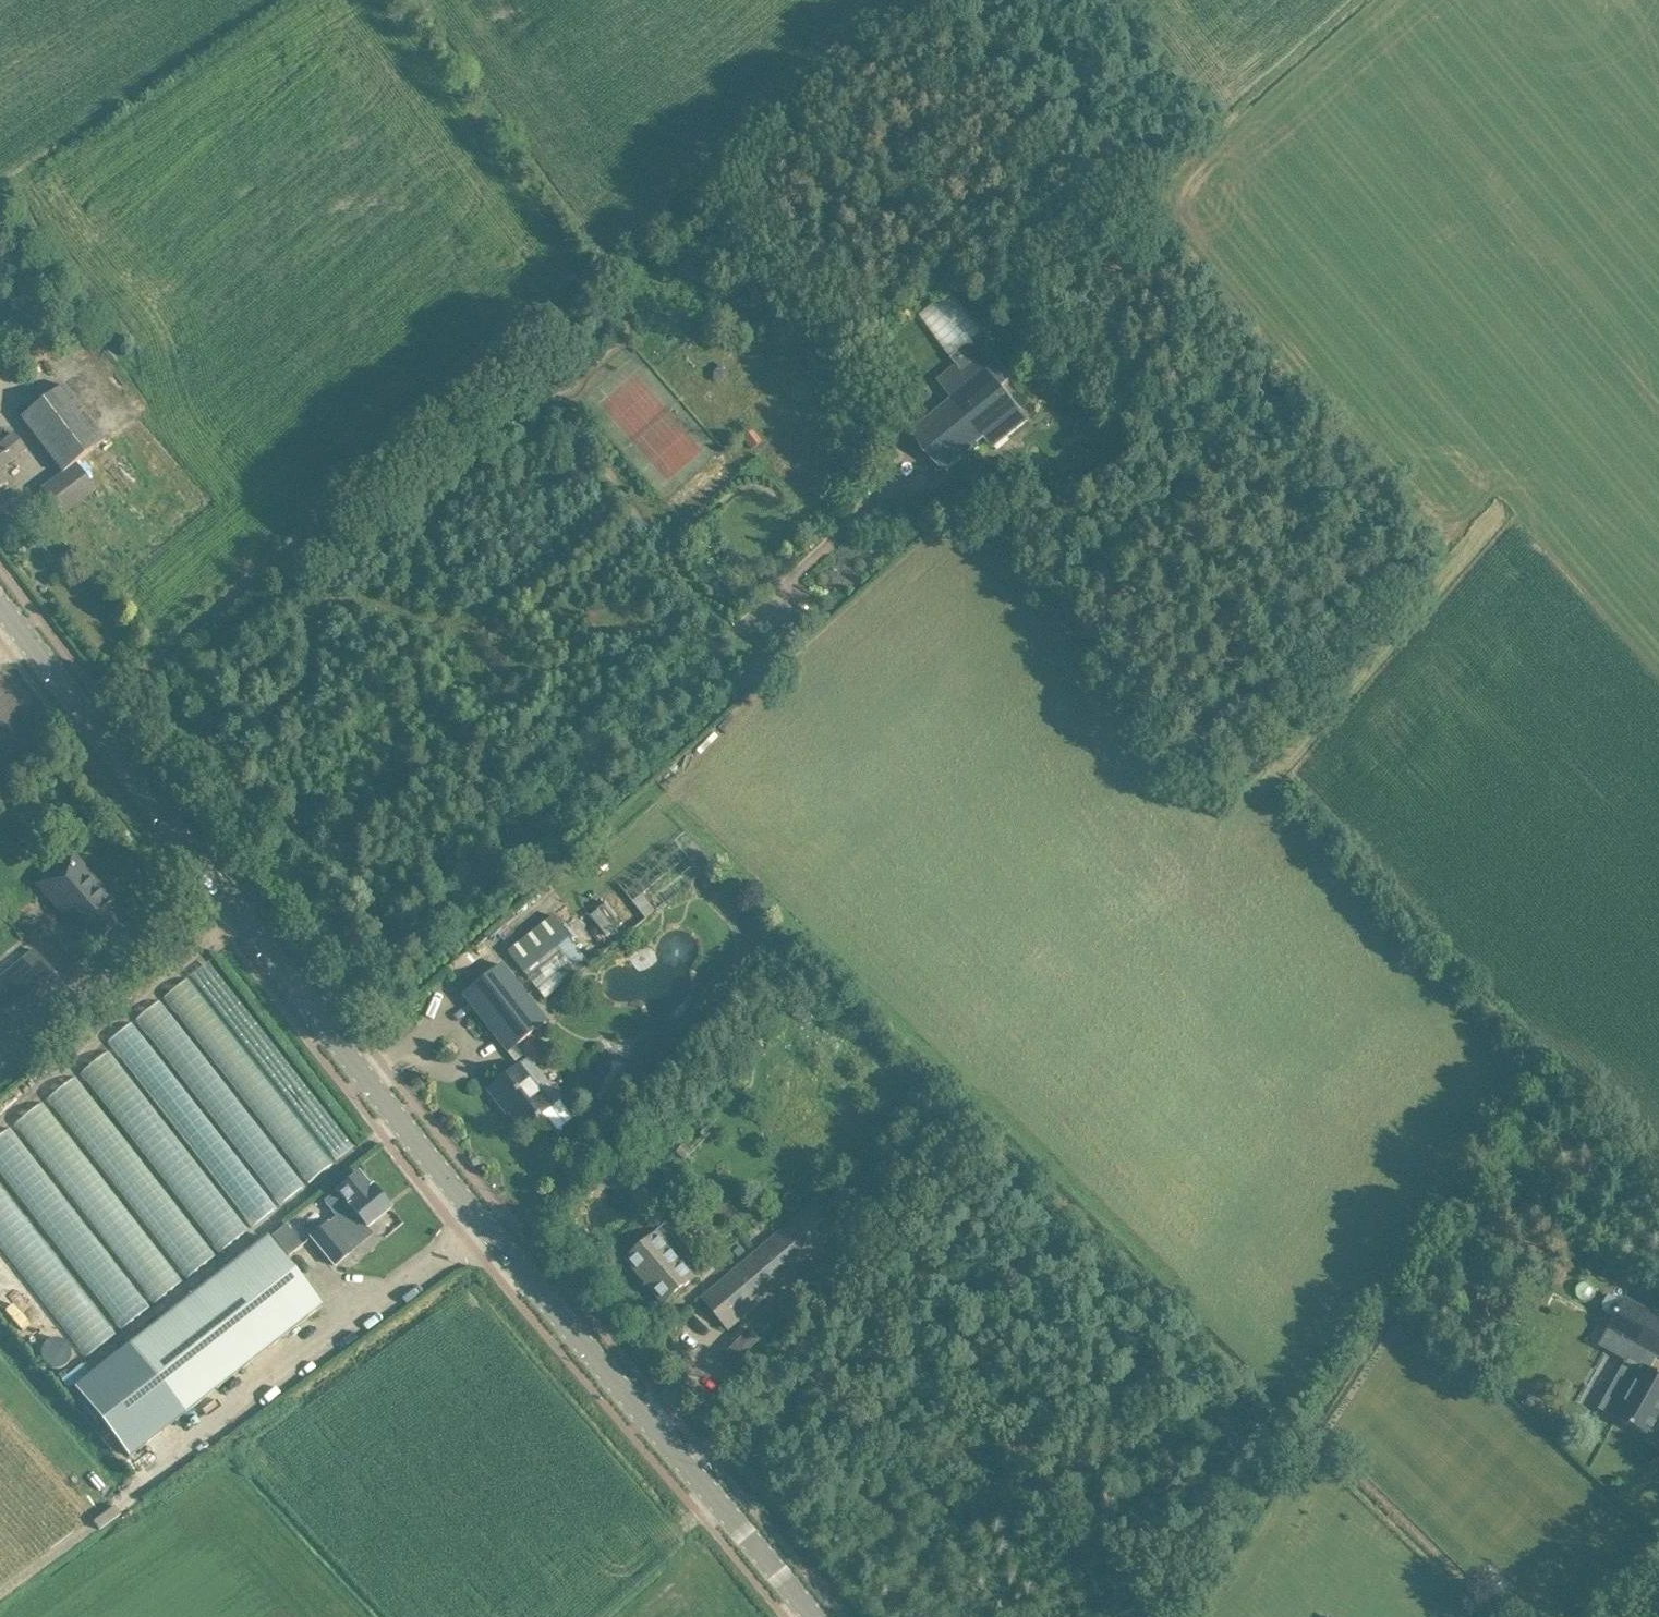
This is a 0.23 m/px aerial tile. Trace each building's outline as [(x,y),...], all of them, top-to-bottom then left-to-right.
[(936,315),(964,346),(994,320),(966,289),(936,315)] [(997,322),(987,329),(994,338),(995,338),(1004,331),(997,322)] [(965,456),(1020,412),(973,354),(941,381),(957,399),(923,426),(932,438),(929,441),(938,452),(942,449),(951,461),(961,452),(965,456)] [(63,385),(21,417),(63,473),(75,463),(105,441),(63,385)] [(26,449),(14,433),(0,444),(0,469),(26,449)] [(63,473),(41,490),(56,510),(51,514),(56,521),(62,517),(96,490),(75,463),(63,473)] [(44,890),(92,946),(126,916),(78,860),(44,890)] [(619,893),(612,900),(628,918),(635,911),(619,893)] [(600,910),(616,933),(629,923),(613,901),(600,910)] [(571,939),(591,963),(602,954),(582,930),(571,939)] [(647,947),(648,960),(665,959),(665,947),(647,947)] [(4,1046),(10,1054),(75,999),(34,950),(0,978),(0,1049),(4,1046)] [(507,1052),(547,1021),(502,965),(462,996),(507,1052)] [(279,1213),(142,1030),(96,1064),(136,1117),(168,1093),(266,1223),(279,1213)] [(522,1130),(552,1107),(519,1065),(488,1090),(499,1105),(501,1103),(522,1130)] [(107,1144),(199,1274),(217,1261),(211,1253),(219,1247),(201,1222),(210,1215),(233,1248),(256,1232),(205,1159),(196,1165),(181,1144),(162,1158),(151,1141),(132,1154),(127,1148),(123,1152),(114,1139),(107,1144)] [(307,1241),(327,1265),(347,1249),(335,1234),(339,1232),(345,1239),(360,1227),(354,1219),(358,1216),(367,1228),(391,1208),(373,1186),(371,1188),(359,1173),(337,1191),(349,1206),(307,1241)] [(702,1299),(729,1330),(798,1271),(794,1266),(832,1234),(810,1207),(702,1299)] [(668,1226),(627,1260),(664,1304),(705,1270),(668,1226)] [(322,1308),(268,1239),(76,1389),(130,1459),(322,1308)] [(111,1286),(138,1322),(165,1301),(138,1265),(111,1286)] [(1609,1329),(1658,1357),(1658,1319),(1625,1300),(1609,1329)] [(749,1329),(725,1356),(736,1366),(760,1340),(749,1329)] [(1601,1409),(1616,1418),(1617,1418),(1617,1419),(1650,1437),(1658,1421),(1658,1375),(1646,1368),(1629,1358),(1601,1409)]
